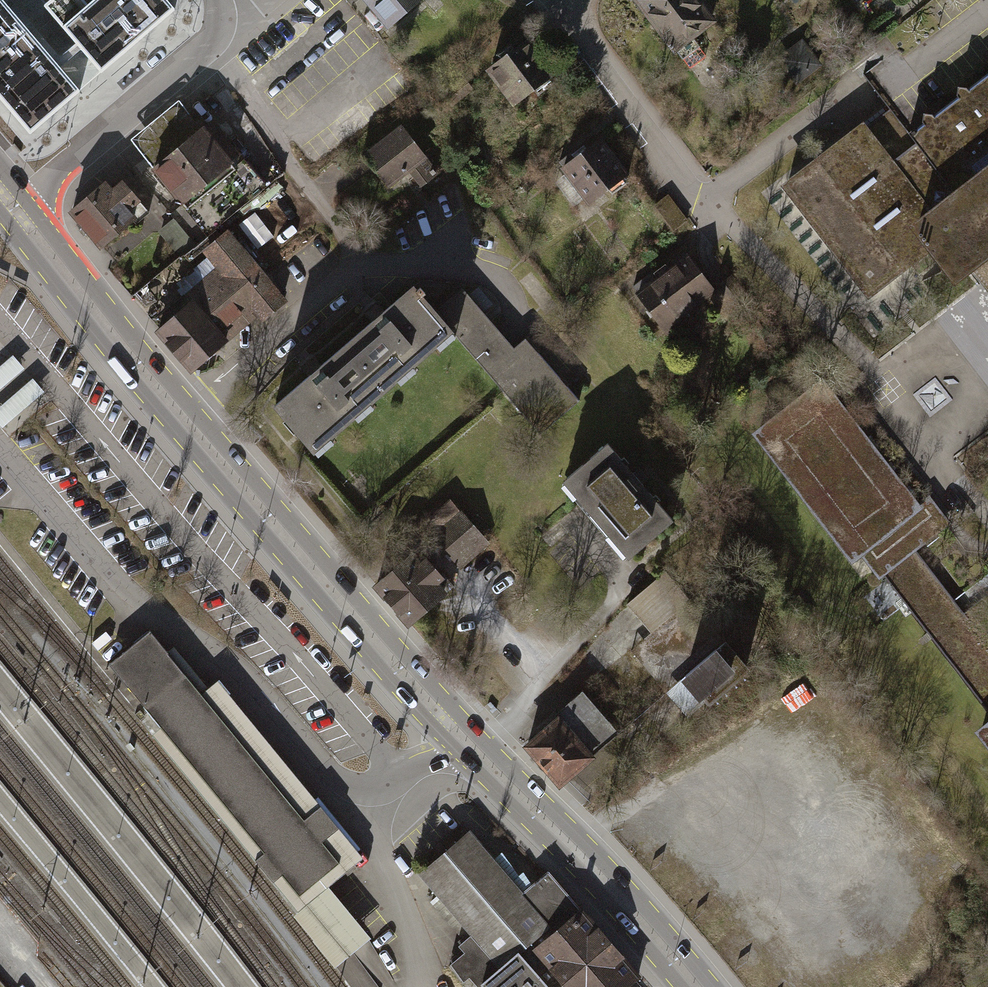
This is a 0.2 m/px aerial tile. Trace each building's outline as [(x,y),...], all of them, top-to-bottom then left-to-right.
[(43,6),(38,0),(0,0),(0,99),(30,134),(175,10),(166,0),(50,0),(43,6)] [(323,1),(341,27),(356,17),(344,0),(324,0),(323,1)] [(386,28),(420,0),(363,0),(386,28)] [(698,0),(635,0),(630,4),(673,58),(717,24),(698,0)] [(549,77),(524,41),(487,67),(512,103),(549,77)] [(922,258),(951,295),(972,279),(987,267),(987,266),(987,79),(911,137),(916,144),(957,197),(930,218),(906,236),(922,258)] [(129,143),(149,168),(198,128),(177,103),(129,143)] [(870,116),(858,125),(846,134),(774,189),(862,304),(910,267),(922,258),(906,236),(930,218),(957,197),(916,144),(885,104),(870,116)] [(198,128),(149,168),(184,208),(237,162),(203,123),(198,128)] [(397,132),(361,161),(384,191),(421,162),(397,132)] [(599,137),(557,170),(587,209),(625,179),(616,168),(620,165),(599,137)] [(120,171),(68,212),(96,247),(147,206),(120,171)] [(670,196),(654,209),(675,236),(691,224),(670,196)] [(203,252),(216,268),(191,289),(196,294),(152,331),(187,371),(254,315),(258,320),(286,296),(229,230),(203,252)] [(685,254),(632,297),(664,338),(718,295),(685,254)] [(576,397),(524,337),(513,346),(460,284),(433,307),(459,337),(538,429),(576,397)] [(389,305),(334,347),(380,401),(459,337),(433,307),(414,285),(389,305)] [(309,462),(380,401),(334,347),(262,408),(309,462)] [(29,375),(19,359),(0,370),(0,393),(29,375)] [(819,374),(749,426),(849,557),(860,551),(920,505),(819,374)] [(0,405),(0,424),(3,428),(47,394),(34,378),(0,405)] [(607,438),(562,479),(633,556),(678,514),(607,438)] [(860,551),(986,715),(987,713),(987,645),(959,606),(914,548),(945,523),(936,512),(927,500),(920,505),(860,551)] [(464,510),(434,538),(461,568),(491,541),(464,510)] [(580,516),(568,526),(600,562),(611,553),(580,516)] [(414,541),(370,581),(407,620),(450,579),(414,541)] [(665,576),(626,608),(651,640),(691,608),(665,576)] [(167,649),(151,630),(111,663),(161,724),(152,731),(255,856),(272,878),(296,908),(292,911),(336,965),(373,935),(329,881),(362,854),(338,824),(321,802),(218,677),(208,686),(173,644),(167,649)] [(722,645),(666,697),(691,723),(746,671),(722,645)] [(614,737),(581,700),(527,747),(560,785),(614,737)] [(973,725),(987,745),(987,713),(986,715),(973,725)] [(468,833),(422,873),(474,932),(460,944),(465,951),(452,963),(465,979),(471,974),(481,986),(484,983),(487,986),(624,986),(639,975),(551,873),(524,897),(468,833)]
